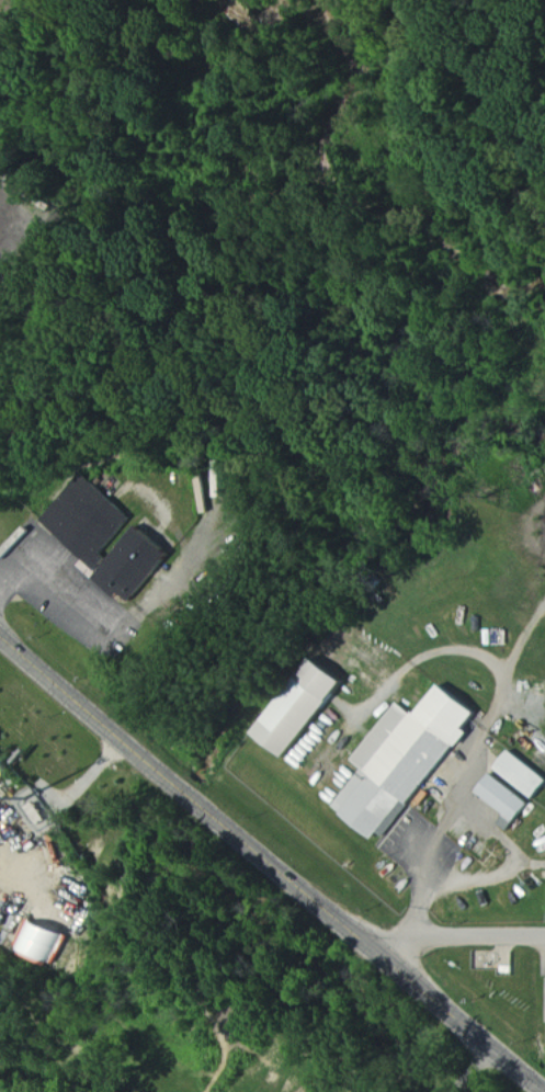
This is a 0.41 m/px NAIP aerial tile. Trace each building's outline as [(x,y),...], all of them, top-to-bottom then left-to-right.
[(72,470),(33,516),(130,596),(168,551),(133,522),(104,556),(98,550),(126,515),(72,470)] [(123,592),(102,575),(97,580),(118,598),(123,592)] [(284,755),(252,730),(310,657),(342,681),(284,755)] [(396,702),(352,757),(363,766),(331,805),(370,835),(401,797),(405,800),(475,714),(438,684),(412,715),(396,702)] [(492,765),(507,748),(544,778),(530,796),(492,765)] [(489,771),(526,801),(504,828),(497,821),(503,812),(475,789),(489,771)] [(62,935),(25,921),(13,950),(50,964),(62,935)]
